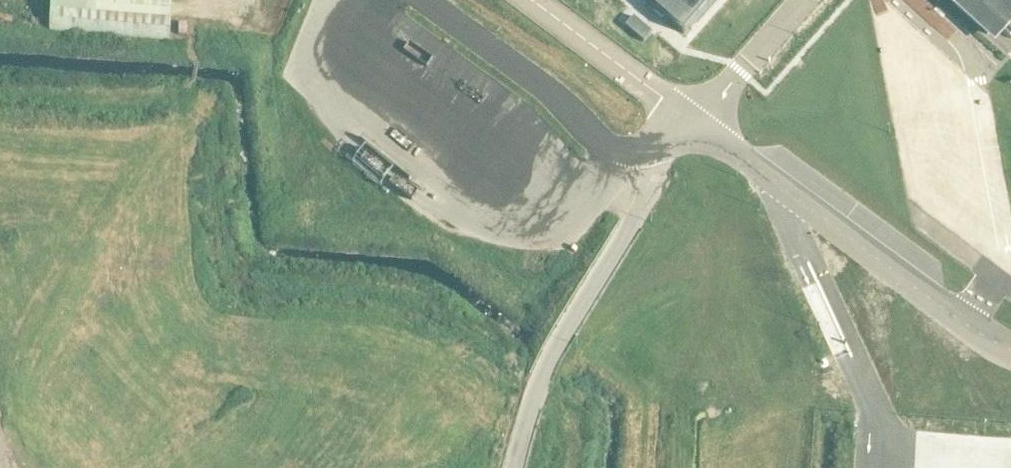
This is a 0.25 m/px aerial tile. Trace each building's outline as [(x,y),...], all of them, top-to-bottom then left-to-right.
[(50,29),(170,39),(173,0),(52,0),(50,29)] [(613,0),(629,14),(640,0),(613,0)] [(647,2),(666,19),(668,20),(684,35),(714,0),(649,0),(647,2)] [(1006,34),(1010,38),(1010,37),(1010,16),(1001,7),(1003,4),(999,0),(984,0),(980,5),(989,13),(986,16),(998,27),(1006,34)] [(652,33),(643,25),(635,34),(644,42),(652,33)]
